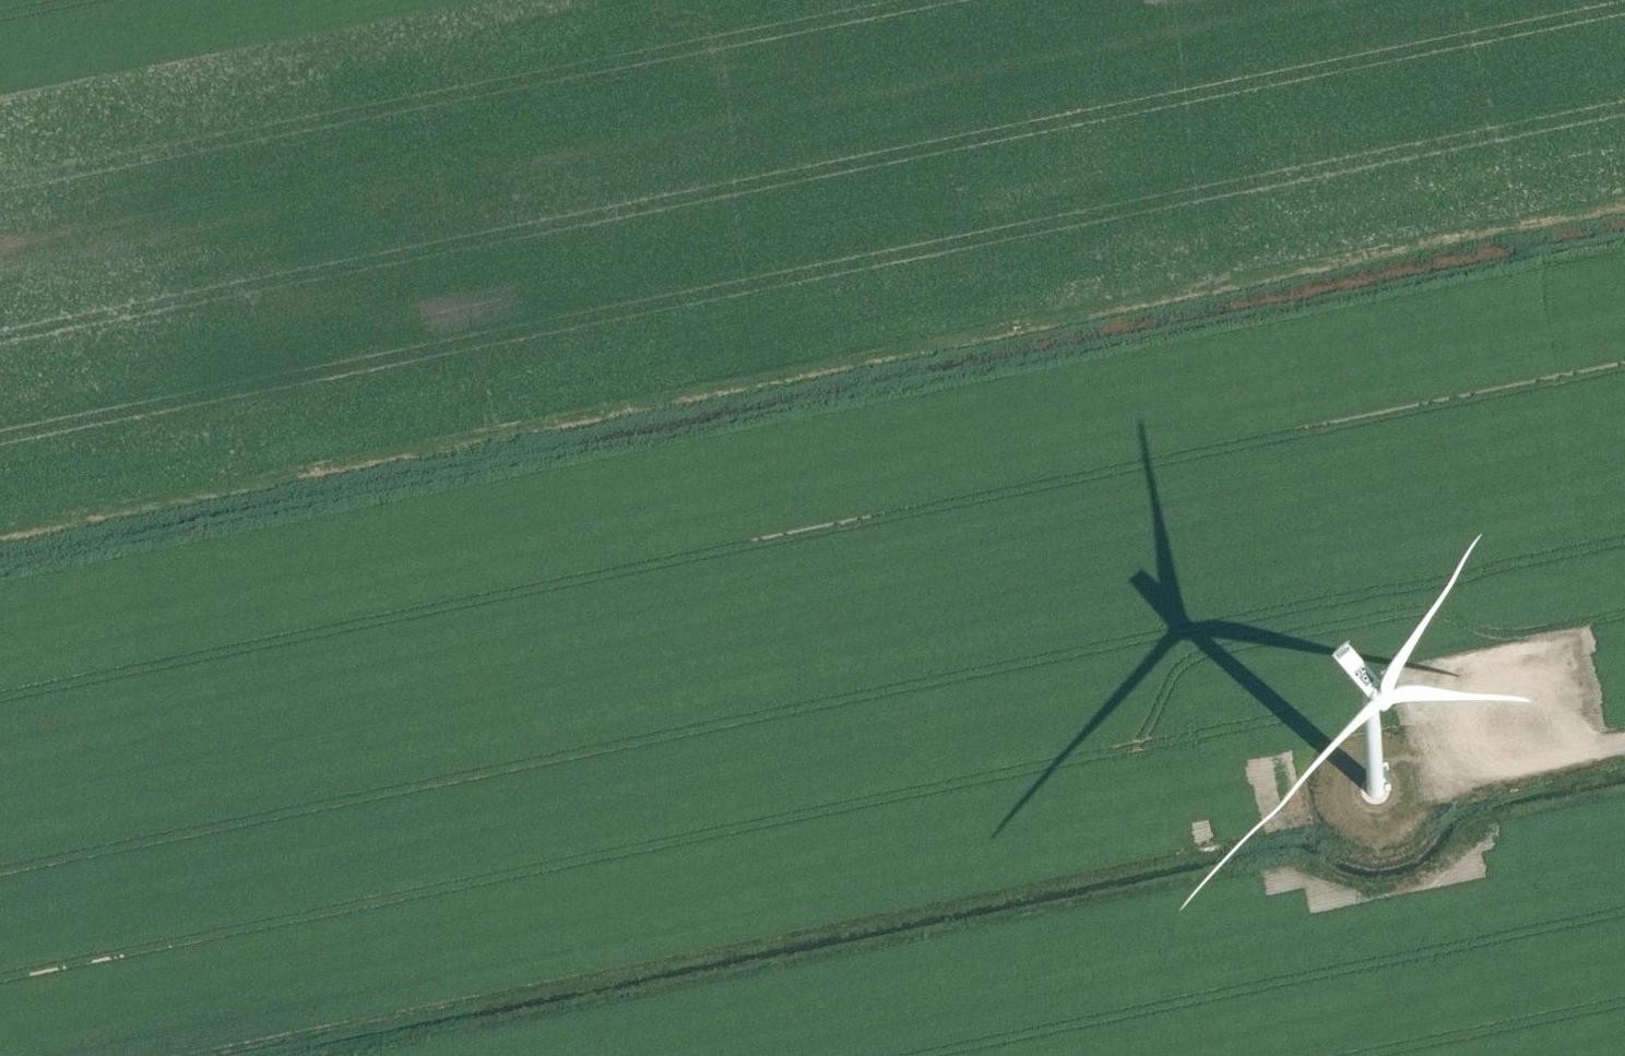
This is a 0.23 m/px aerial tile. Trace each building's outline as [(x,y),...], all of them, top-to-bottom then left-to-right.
[(1385,793),(1385,792),(1385,791),(1385,790),(1384,790),(1384,789),(1384,788),(1384,787),(1383,787),(1383,786),(1382,785),(1381,784),(1380,784),(1379,783),(1378,783),(1377,783),(1376,783),(1375,783),(1374,783),(1373,783),(1372,784),(1371,784),(1371,785),(1370,785),(1370,786),(1369,786),(1369,787),(1368,787),(1368,788),(1367,789),(1367,790),(1367,791),(1367,792),(1367,793),(1367,794),(1367,795),(1368,796),(1369,797),(1369,798),(1370,798),(1370,799),(1371,799),(1371,800),(1372,800),(1373,800),(1374,800),(1374,801),(1375,801),(1376,801),(1377,801),(1378,800),(1379,800),(1380,800),(1381,799),(1382,799),(1382,798),(1383,798),(1383,797),(1384,796),(1384,795),(1384,794),(1385,793)]
